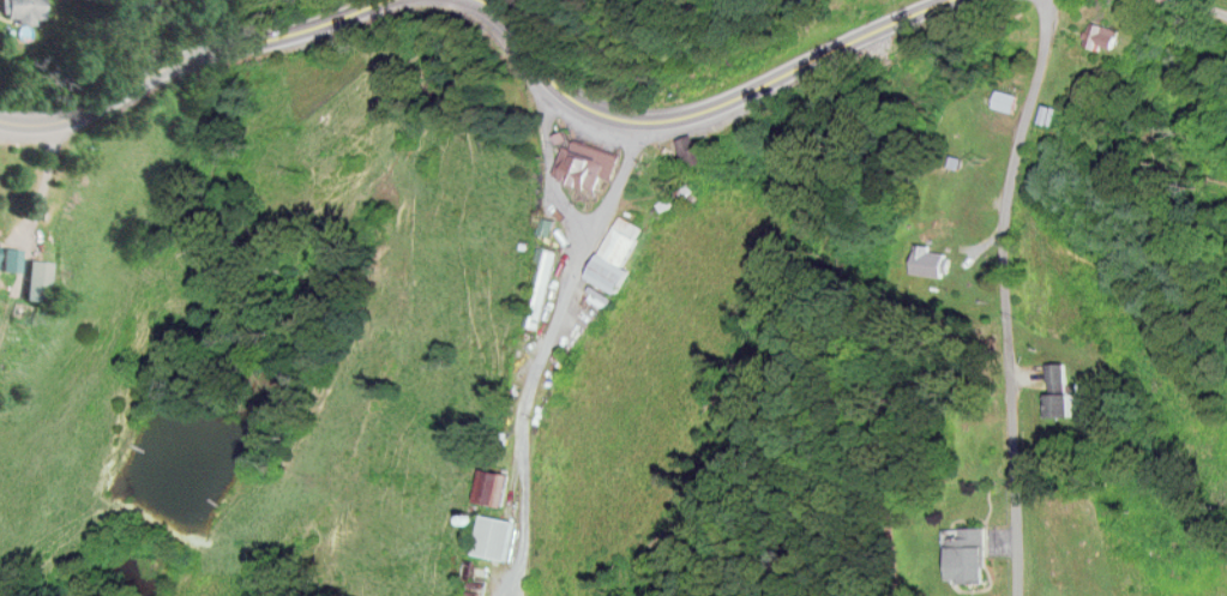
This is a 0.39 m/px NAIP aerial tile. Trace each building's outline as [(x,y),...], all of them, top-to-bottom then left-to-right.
[(46,0),(3,0),(3,20),(46,20),(46,0)] [(1089,39),(1108,50),(1118,33),(1099,22),(1089,39)] [(1018,96),(998,89),(992,106),(1012,113),(1018,96)] [(718,158),(711,142),(700,147),(695,135),(681,142),(693,169),(718,158)] [(605,176),(613,179),(621,156),(568,139),(556,176),(600,190),(605,176)] [(662,213),(694,191),(686,180),(655,201),(662,213)] [(630,257),(641,239),(620,226),(608,244),(630,257)] [(21,272),(23,244),(0,242),(0,270),(21,272)] [(525,325),(540,328),(557,249),(541,246),(525,325)] [(924,247),(919,271),(945,277),(950,252),(924,247)] [(592,275),(624,292),(635,271),(603,254),(592,275)] [(28,298),(50,298),(51,260),(30,260),(28,298)] [(1075,363),(1051,363),(1051,418),(1075,418),(1075,363)] [(514,473),(484,468),(478,501),(508,506),(514,473)] [(514,559),(520,520),(485,515),(478,554),(514,559)] [(986,528),(950,529),(951,583),(987,583),(986,528)]
